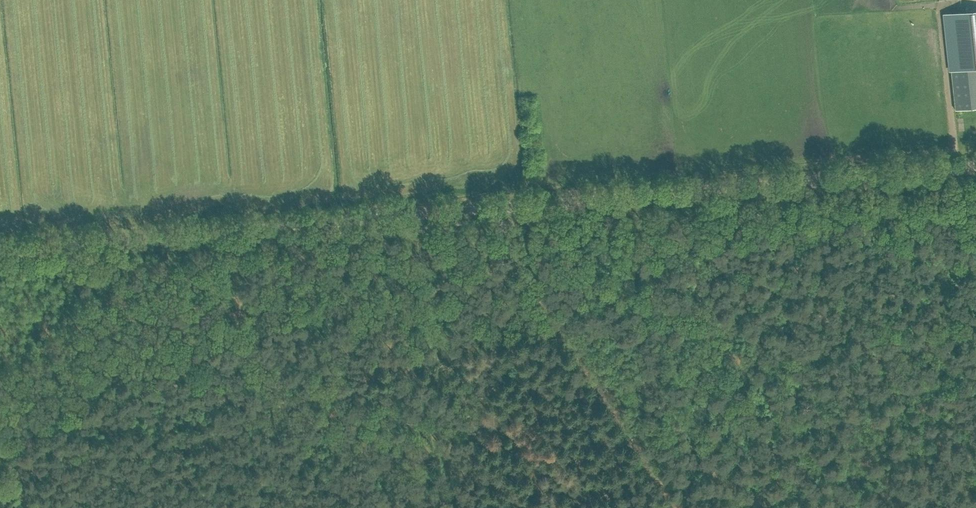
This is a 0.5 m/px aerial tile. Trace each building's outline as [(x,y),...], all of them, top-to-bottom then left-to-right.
[(975,108),(975,68),(952,71),(956,110),(975,108)]
